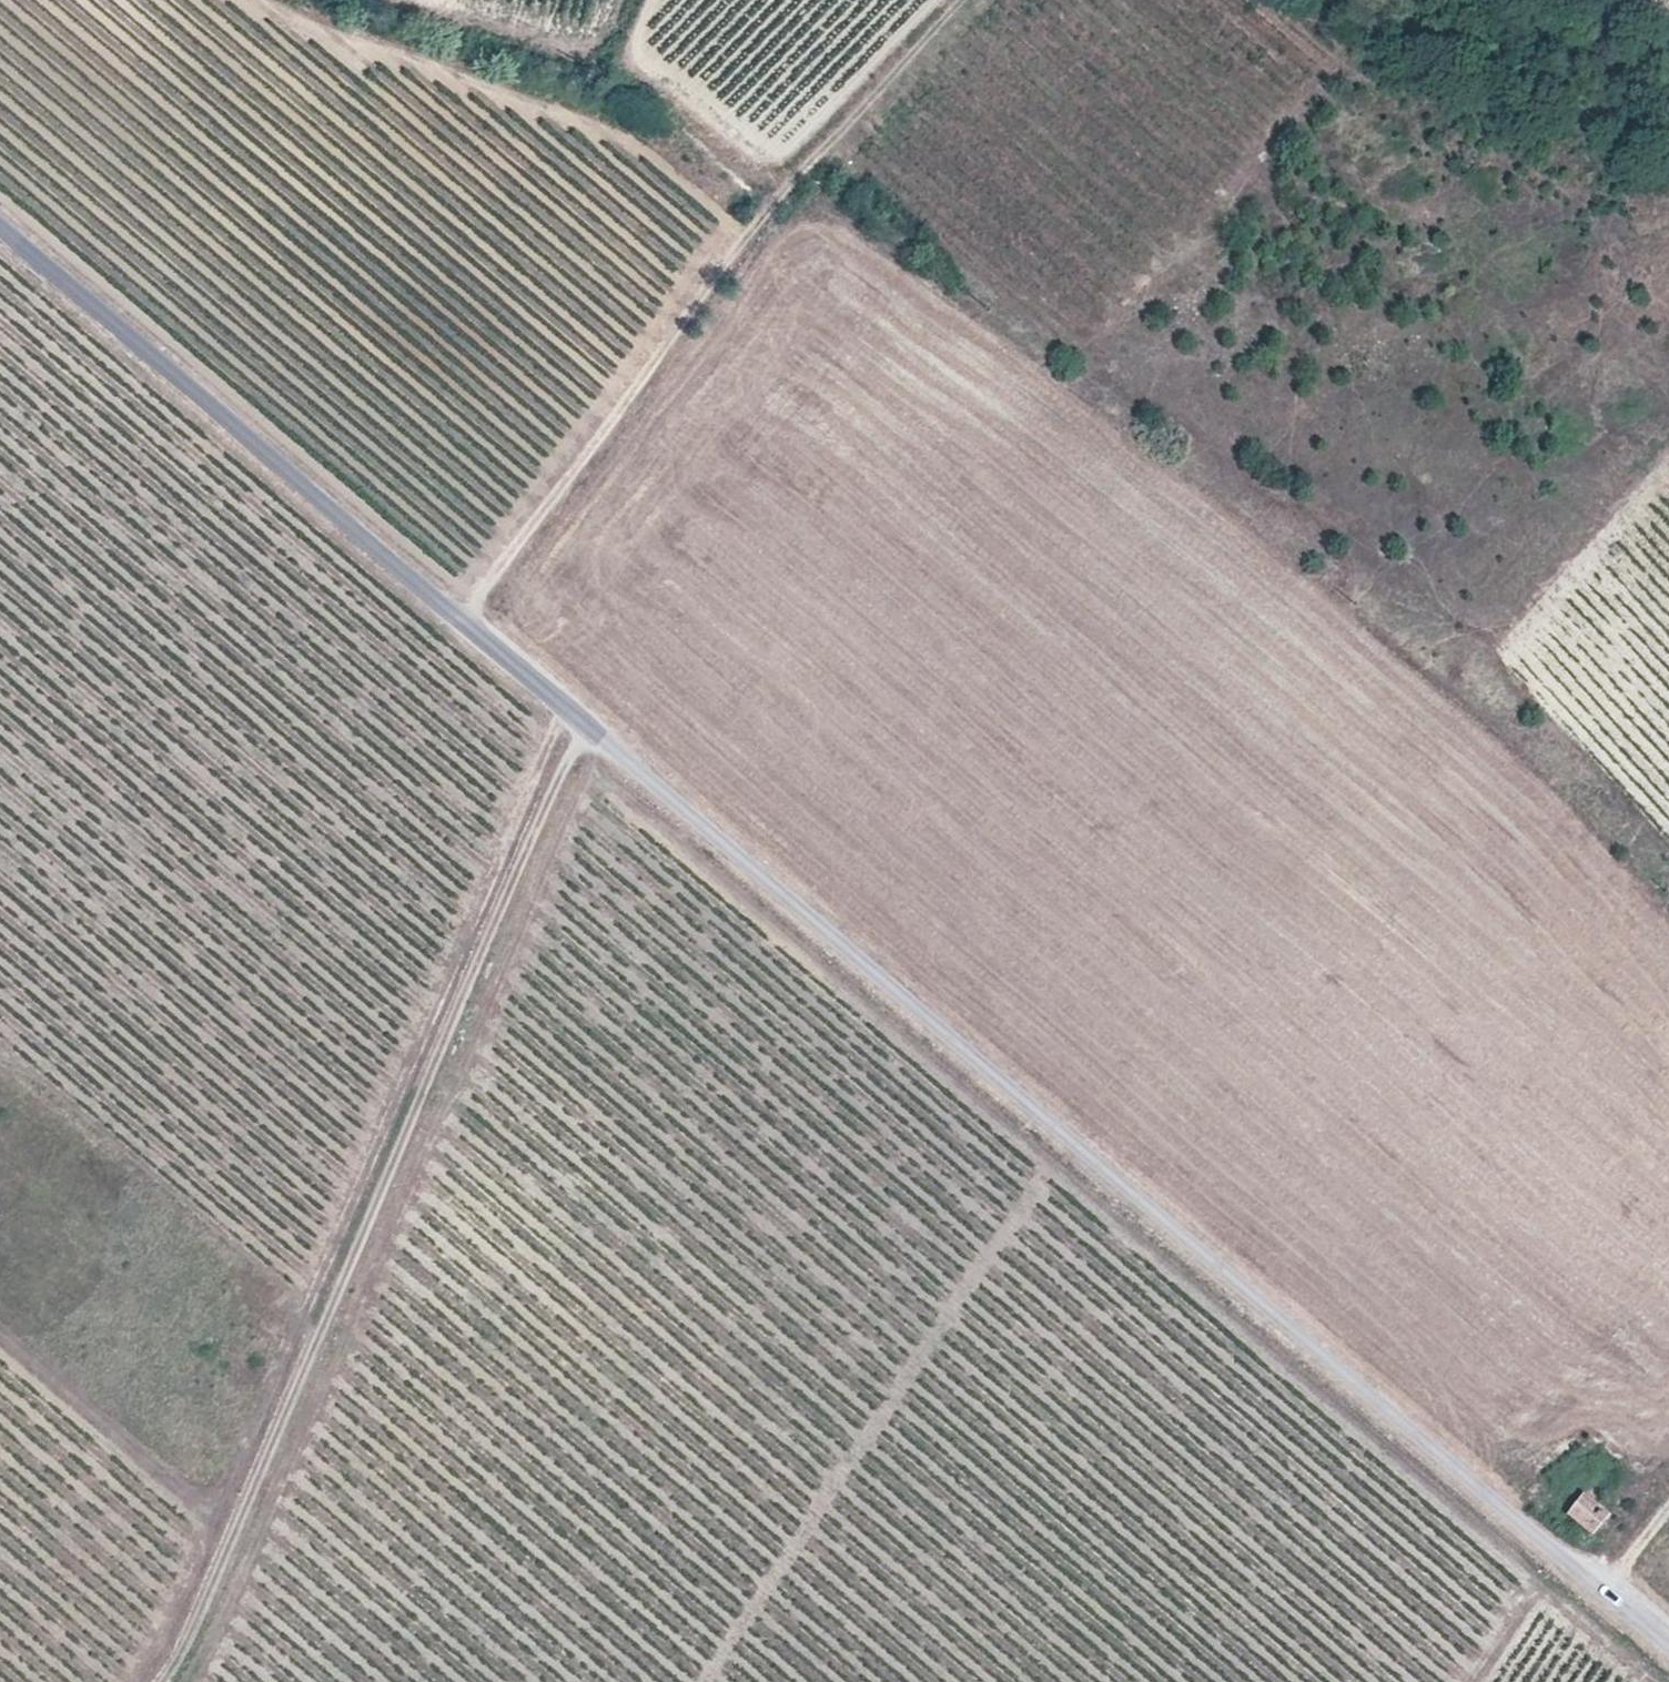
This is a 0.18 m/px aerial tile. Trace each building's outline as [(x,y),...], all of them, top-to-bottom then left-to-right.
[(1593,1537),(1610,1515),(1584,1494),(1566,1517),(1593,1537)]
